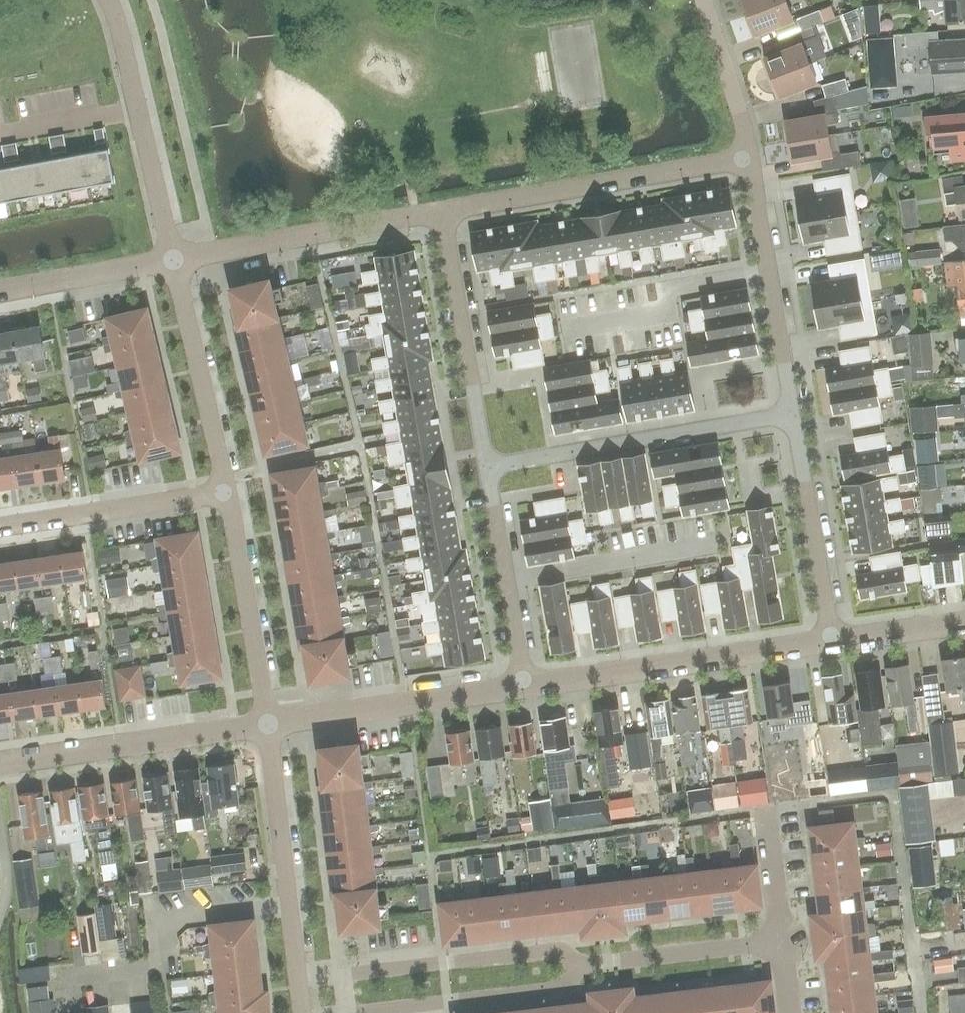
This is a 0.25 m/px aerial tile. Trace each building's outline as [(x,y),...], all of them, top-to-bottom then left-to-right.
[(748,16),(786,1),(785,0),(742,0),(748,16)] [(920,1),(920,11),(946,9),(947,23),(964,22),(964,0),(928,0),(920,1)] [(793,21),(786,1),(748,16),(757,37),(758,36),(757,35),(793,21)] [(881,4),(870,5),(872,31),(883,30),(881,4)] [(797,18),(802,31),(814,26),(836,17),(832,5),(797,18)] [(814,26),(802,31),(788,36),(792,48),(766,58),(765,56),(764,57),(772,78),(810,64),(806,53),(822,47),(814,26)] [(863,29),(850,34),(853,43),(864,39),(863,29)] [(964,72),(964,40),(939,42),(938,32),(916,34),(917,47),(931,46),(933,74),(964,72)] [(870,88),(894,86),(891,40),(867,42),(870,88)] [(817,83),(810,64),(772,78),(780,99),(781,99),(781,97),(817,83)] [(846,81),(825,88),(828,98),(851,92),(846,81)] [(868,88),(839,97),(841,110),(869,104),(868,88)] [(911,106),(895,107),(896,118),(912,117),(911,106)] [(786,119),(785,120),(789,142),(828,135),(827,125),(838,123),(837,112),(787,121),(786,119)] [(964,160),(964,113),(925,117),(927,134),(933,134),(934,149),(950,147),(952,161),(964,160)] [(104,128),(95,130),(98,144),(106,142),(104,128)] [(67,150),(64,134),(57,135),(60,152),(67,150)] [(838,134),(828,135),(789,142),(793,164),(794,164),(794,163),(832,156),(831,152),(841,151),(838,134)] [(60,152),(57,135),(50,137),(53,153),(60,152)] [(20,159),(17,143),(10,144),(13,160),(20,159)] [(13,160),(10,144),(3,145),(6,162),(13,160)] [(116,183),(110,150),(86,155),(92,188),(116,183)] [(874,163),(872,150),(860,152),(862,165),(874,163)] [(92,188),(86,155),(62,159),(68,192),(92,188)] [(68,192),(62,159),(39,163),(45,196),(68,192)] [(45,196),(39,163),(15,168),(21,201),(45,196)] [(15,168),(0,170),(0,205),(21,201),(15,168)] [(824,194),(798,199),(801,221),(855,211),(849,175),(822,180),(824,194)] [(964,217),(964,187),(963,175),(943,179),(947,205),(958,203),(961,218),(964,217)] [(736,226),(729,188),(708,192),(717,245),(726,243),(723,228),(736,226)] [(717,245),(708,192),(686,195),(693,239),(705,236),(708,251),(717,249),(718,249),(717,245)] [(693,239),(686,195),(664,199),(665,204),(675,257),(684,255),(682,241),(693,239)] [(915,198),(900,200),(902,214),(917,212),(915,198)] [(665,204),(645,208),(651,246),(663,244),(665,259),(667,258),(675,257),(665,204)] [(651,246),(645,208),(623,211),(630,250),(641,248),(644,262),(654,260),(651,246)] [(630,250),(623,211),(602,215),(608,253),(620,251),(623,266),(632,264),(633,264),(630,250)] [(862,248),(855,211),(801,221),(805,243),(832,238),(834,253),(862,248)] [(608,253),(602,215),(580,219),(586,257),(589,272),(599,270),(596,255),(608,253)] [(586,257),(580,219),(558,222),(565,261),(568,275),(569,275),(578,274),(575,259),(586,257)] [(538,226),(539,226),(538,221),(516,225),(523,268),(535,266),(537,281),(547,279),(538,226)] [(565,261),(558,222),(539,226),(538,226),(547,279),(556,277),(554,263),(565,261)] [(523,268),(516,225),(493,229),(503,282),(503,287),(514,285),(511,270),(523,268)] [(944,227),(945,239),(964,237),(964,225),(944,227)] [(503,282),(493,229),(472,233),(479,271),(492,269),(494,283),(503,282)] [(905,243),(913,243),(912,231),(904,231),(905,243)] [(717,245),(718,249),(719,254),(728,252),(726,243),(717,245)] [(942,264),(941,248),(917,250),(918,266),(942,264)] [(717,249),(708,251),(710,262),(719,261),(717,249)] [(877,264),(886,263),(884,250),(875,252),(877,264)] [(902,251),(891,253),(894,269),(904,267),(902,251)] [(366,283),(380,281),(418,274),(415,252),(376,258),(379,271),(364,273),(366,283)] [(677,268),(675,257),(667,258),(669,269),(677,268)] [(946,260),(946,261),(949,260),(951,285),(959,284),(962,317),(964,316),(964,259),(946,260)] [(839,279),(812,284),(816,306),(870,297),(864,260),(836,265),(839,279)] [(633,273),(632,264),(623,266),(624,275),(633,273)] [(344,274),(332,276),(334,288),(346,286),(344,274)] [(422,295),(418,274),(380,281),(382,292),(367,295),(369,305),(384,302),(422,295)] [(569,275),(570,286),(579,284),(578,274),(569,275)] [(559,291),(556,277),(547,279),(549,293),(559,291)] [(278,317),(275,303),(285,301),(281,287),(271,289),(269,281),(257,284),(257,283),(247,285),(248,286),(232,290),(236,310),(232,311),(236,327),(278,317)] [(514,285),(504,287),(505,297),(506,301),(527,297),(525,283),(514,285)] [(320,291),(318,284),(307,286),(309,294),(320,291)] [(354,286),(345,288),(346,298),(355,297),(354,286)] [(495,288),(497,299),(505,297),(503,287),(495,288)] [(691,312),(692,321),(751,311),(746,290),(703,297),(704,310),(691,312)] [(323,307),(320,291),(309,294),(312,309),(323,307)] [(426,315),(422,295),(384,302),(386,313),(371,316),(373,325),(426,315)] [(876,333),(870,297),(816,306),(820,328),(847,323),(849,338),(876,333)] [(332,301),(334,309),(345,307),(344,299),(332,301)] [(536,317),(534,304),(489,312),(493,335),(552,325),(550,314),(536,317)] [(143,310),(126,314),(108,319),(112,335),(102,337),(104,345),(153,334),(148,309),(143,310)] [(754,331),(751,311),(692,321),(694,331),(708,328),(710,339),(754,331)] [(893,315),(896,333),(914,330),(911,312),(893,315)] [(287,315),(278,317),(236,327),(241,348),(283,338),(280,325),(289,321),(287,315)] [(426,315),(373,325),(368,325),(370,336),(384,333),(387,345),(429,338),(426,315)] [(350,328),(348,319),(337,321),(338,330),(350,328)] [(554,337),(552,325),(493,335),(497,356),(513,353),(516,368),(544,363),(540,339),(554,337)] [(45,355),(40,327),(27,329),(26,326),(14,329),(19,360),(34,357),(37,372),(47,370),(45,356),(45,355)] [(84,328),(68,332),(71,343),(87,340),(84,328)] [(14,329),(0,331),(1,334),(0,334),(0,391),(10,389),(5,363),(19,360),(14,329)] [(740,346),(742,357),(758,354),(754,331),(710,339),(689,343),(693,366),(730,359),(728,348),(740,346)] [(918,364),(939,362),(936,331),(914,333),(918,364)] [(159,357),(153,334),(104,345),(106,353),(116,350),(119,366),(159,357)] [(292,336),(283,338),(241,348),(246,369),(288,359),(285,346),(294,342),(292,336)] [(433,360),(429,338),(387,345),(389,357),(374,360),(376,370),(390,367),(429,360),(433,360)] [(844,367),(827,370),(831,392),(890,382),(888,369),(873,371),(869,347),(841,352),(844,367)] [(344,352),(348,373),(360,371),(356,350),(344,352)] [(164,380),(159,357),(119,366),(123,381),(107,384),(109,393),(116,392),(115,391),(164,380)] [(297,357),(288,359),(246,369),(251,390),(293,380),(290,367),(299,363),(297,357)] [(84,375),(80,358),(69,361),(73,377),(82,375),(84,375)] [(694,410),(688,372),(675,374),(672,359),(662,361),(665,376),(672,414),(694,410)] [(333,372),(340,370),(337,360),(331,361),(333,372)] [(432,382),(429,360),(390,367),(392,378),(378,381),(379,391),(394,388),(432,382)] [(592,373),(590,360),(545,368),(549,390),(608,380),(606,371),(592,373)] [(672,414),(665,376),(654,378),(651,363),(641,365),(644,379),(650,418),(672,414)] [(890,382),(905,379),(902,366),(888,369),(890,382)] [(650,418),(644,379),(632,381),(630,367),(619,368),(628,421),(650,418)] [(319,374),(305,378),(307,387),(321,384),(319,374)] [(73,377),(75,389),(85,387),(82,375),(73,377)] [(302,378),(293,380),(251,390),(256,411),(298,401),(295,388),(304,384),(302,378)] [(170,404),(164,380),(115,391),(116,392),(117,398),(127,398),(130,413),(170,404)] [(549,390),(553,411),(599,403),(597,392),(609,389),(608,380),(549,390)] [(325,393),(340,389),(338,381),(323,384),(325,393)] [(436,403),(432,382),(394,388),(396,400),(381,402),(383,412),(398,410),(436,403)] [(892,394),(890,382),(831,392),(835,414),(852,411),(854,426),(882,421),(878,397),(892,394)] [(908,404),(925,403),(923,382),(906,384),(908,404)] [(353,395),(363,393),(361,385),(351,387),(353,395)] [(37,401),(35,388),(27,390),(29,402),(37,401)] [(0,391),(0,401),(0,403),(12,401),(10,389),(0,391)] [(307,399),(298,401),(256,411),(261,432),(303,422),(300,409),(309,405),(307,399)] [(619,399),(618,399),(553,411),(557,434),(573,431),(571,419),(583,417),(585,429),(623,422),(619,399)] [(440,424),(436,403),(398,410),(400,421),(385,424),(387,434),(401,431),(440,424)] [(963,404),(963,403),(954,404),(955,418),(964,418),(964,404),(963,404)] [(175,427),(170,404),(130,413),(134,429),(125,433),(127,439),(175,427)] [(939,431),(937,405),(909,408),(913,433),(939,431)] [(82,410),(85,423),(95,420),(93,408),(82,410)] [(312,420),(303,422),(261,432),(266,454),(290,449),(291,449),(307,445),(308,444),(305,430),(314,426),(312,420)] [(98,436),(94,421),(82,424),(86,439),(98,436)] [(443,444),(440,424),(401,431),(403,441),(388,444),(390,453),(443,444)] [(181,451),(175,427),(127,439),(128,445),(138,444),(142,460),(160,456),(160,457),(176,453),(176,452),(181,451)] [(23,429),(11,430),(13,443),(25,441),(23,429)] [(15,456),(13,443),(11,430),(0,432),(0,441),(0,445),(3,444),(5,458),(0,459),(0,489),(19,486),(15,456)] [(60,448),(72,446),(70,434),(59,436),(60,448)] [(884,434),(856,439),(859,453),(842,456),(846,479),(905,469),(903,455),(888,458),(884,434)] [(61,450),(60,448),(59,436),(49,437),(52,451),(38,453),(42,482),(66,479),(61,449),(61,450)] [(936,461),(933,441),(917,443),(920,463),(936,461)] [(722,466),(718,443),(718,442),(701,445),(703,457),(692,459),(690,447),(652,454),(656,477),(677,473),(722,466)] [(447,465),(443,444),(390,453),(392,463),(406,460),(409,472),(447,465)] [(918,465),(915,448),(904,450),(907,467),(918,465)] [(38,453),(15,456),(19,486),(42,482),(38,453)] [(103,466),(100,455),(89,457),(91,469),(103,466)] [(645,455),(624,459),(632,503),(643,501),(645,515),(655,514),(645,455)] [(351,459),(352,470),(360,469),(359,458),(351,459)] [(632,503),(624,459),(603,462),(610,507),(622,505),(624,519),(634,517),(632,503)] [(610,507),(603,462),(579,466),(587,511),(600,508),(603,523),(613,521),(610,507)] [(941,487),(939,465),(936,465),(935,464),(918,467),(921,489),(941,487)] [(450,487),(447,465),(409,472),(411,484),(396,487),(397,496),(450,487)] [(725,486),(722,466),(677,473),(679,484),(665,487),(667,496),(725,486)] [(317,482),(315,468),(314,468),(314,467),(297,470),(297,471),(272,475),(276,497),(328,489),(327,482),(317,482)] [(384,468),(373,470),(375,477),(385,476),(384,468)] [(916,470),(902,473),(904,484),(918,481),(916,470)] [(843,489),(846,508),(883,502),(880,489),(899,486),(897,479),(843,489)] [(729,508),(725,486),(667,496),(668,505),(682,503),(685,516),(729,508)] [(454,508),(450,487),(397,496),(399,506),(414,503),(416,514),(454,508)] [(944,512),(940,488),(941,487),(921,489),(924,515),(926,515),(940,514),(940,513),(944,512)] [(329,495),(328,489),(276,497),(280,519),(322,511),(320,498),(329,495)] [(365,490),(347,493),(350,507),(367,504),(365,490)] [(568,523),(564,498),(536,503),(539,518),(522,521),(526,541),(584,531),(582,520),(568,523)] [(899,499),(885,502),(846,508),(850,530),(888,523),(886,511),(901,509),(899,499)] [(386,500),(375,502),(377,511),(387,509),(386,500)] [(780,552),(772,507),(749,511),(754,544),(734,548),(736,559),(772,553),(780,552)] [(454,508),(416,514),(401,517),(403,527),(418,524),(420,536),(458,529),(454,508)] [(332,510),(322,511),(280,519),(283,540),(326,533),(324,520),(333,516),(332,510)] [(401,517),(390,519),(392,529),(403,527),(401,517)] [(903,520),(888,523),(850,530),(854,552),(892,545),(890,533),(905,530),(903,520)] [(928,524),(930,542),(956,539),(954,522),(928,524)] [(458,529),(420,536),(405,538),(407,548),(421,546),(423,557),(461,550),(458,529)] [(335,531),(326,533),(283,540),(287,561),(329,554),(327,541),(336,537),(335,531)] [(586,542),(584,531),(526,541),(530,565),(574,557),(572,545),(586,542)] [(626,547),(636,545),(632,531),(623,534),(626,547)] [(202,557),(198,532),(193,533),(177,536),(158,539),(161,556),(152,559),(153,565),(202,557)] [(961,564),(960,553),(959,540),(931,542),(933,566),(961,564)] [(121,560),(119,548),(99,551),(101,563),(121,560)] [(470,571),(466,550),(461,550),(423,557),(409,560),(410,570),(425,567),(427,579),(470,571)] [(84,551),(61,554),(65,582),(88,578),(84,551)] [(339,552),(329,554),(287,561),(290,582),(333,575),(331,562),(340,559),(339,552)] [(778,589),(772,553),(736,559),(737,565),(738,565),(743,589),(754,587),(760,621),(783,617),(780,601),(769,603),(767,591),(778,589)] [(858,575),(862,598),(907,591),(905,581),(919,579),(917,565),(903,567),(900,553),(872,558),(875,572),(858,575)] [(65,582),(61,554),(39,558),(43,585),(65,582)] [(206,581),(203,559),(202,557),(153,565),(154,572),(164,572),(166,587),(206,581)] [(359,558),(360,567),(367,566),(366,557),(359,558)] [(43,585),(39,558),(16,561),(20,589),(43,585)] [(16,561),(0,563),(0,592),(20,589),(16,561)] [(749,623),(743,589),(738,565),(737,565),(725,567),(727,581),(703,585),(708,613),(723,611),(726,627),(749,623)] [(705,628),(695,569),(681,571),(683,585),(659,590),(664,618),(679,615),(682,632),(705,628)] [(474,594),(470,571),(427,579),(429,591),(414,593),(416,604),(421,603),(474,594)] [(342,573),(333,575),(290,582),(294,604),(337,596),(334,583),(343,580),(342,573)] [(400,575),(388,577),(390,585),(401,583),(400,575)] [(662,636),(652,577),(638,580),(640,594),(616,598),(621,626),(636,623),(639,640),(662,636)] [(114,580),(106,582),(108,594),(116,593),(114,580)] [(210,604),(207,584),(206,581),(166,587),(169,603),(160,606),(161,613),(210,604)] [(576,648),(565,588),(565,583),(541,587),(553,652),(576,648)] [(619,642),(609,584),(595,586),(597,600),(573,604),(578,632),(593,630),(596,646),(619,642)] [(92,607),(90,590),(81,591),(83,608),(92,607)] [(477,614),(474,594),(421,603),(422,611),(437,609),(439,620),(477,614)] [(346,595),(337,596),(294,604),(298,625),(340,618),(338,605),(347,601),(346,595)] [(55,613),(53,596),(44,597),(47,614),(55,613)] [(47,614),(44,597),(36,598),(38,615),(47,614)] [(380,597),(367,599),(369,611),(382,609),(380,597)] [(8,602),(0,603),(0,612),(1,621),(10,620),(8,602)] [(214,628),(211,610),(210,604),(161,613),(162,619),(172,619),(174,635),(214,628)] [(99,611),(87,613),(89,626),(101,624),(99,611)] [(477,614),(439,620),(424,623),(426,633),(441,630),(443,642),(481,635),(477,614)] [(344,639),(342,626),(351,622),(350,616),(340,618),(298,625),(301,646),(344,639)] [(385,618),(376,619),(378,627),(386,626),(385,618)] [(410,626),(408,618),(397,620),(397,623),(398,628),(408,626),(410,626)] [(115,643),(130,640),(127,626),(113,628),(115,643)] [(410,639),(408,626),(398,628),(400,641),(410,639)] [(218,652),(216,635),(214,628),(174,635),(177,650),(167,654),(168,660),(218,652)] [(390,631),(379,633),(382,659),(394,659),(390,631)] [(481,635),(443,642),(428,644),(430,654),(445,652),(447,664),(485,658),(481,635)] [(356,651),(346,653),(344,639),(301,646),(304,663),(308,662),(312,683),(328,680),(328,681),(337,679),(337,678),(350,676),(349,667),(359,666),(356,651)] [(131,642),(115,644),(118,661),(134,659),(131,642)] [(101,668),(99,650),(90,651),(92,669),(101,668)] [(222,676),(218,652),(168,660),(170,666),(179,666),(182,683),(201,680),(218,677),(222,676)] [(61,655),(52,657),(55,674),(64,673),(64,672),(61,655)] [(55,674),(52,657),(44,658),(47,676),(55,674)] [(964,698),(964,657),(944,660),(948,691),(960,689),(962,699),(964,698)] [(166,661),(152,663),(153,672),(167,670),(166,661)] [(19,679),(16,662),(7,664),(10,680),(19,679)] [(7,664),(0,665),(0,673),(1,681),(1,682),(10,680),(7,664)] [(116,669),(122,700),(147,696),(141,665),(116,669)] [(906,703),(909,723),(922,721),(919,701),(914,701),(909,665),(886,668),(892,705),(906,703)] [(884,742),(878,707),(885,706),(880,669),(856,673),(862,709),(858,709),(864,745),(884,742)] [(845,696),(842,674),(823,677),(830,724),(858,720),(854,695),(845,696)] [(103,679),(79,682),(83,710),(107,707),(103,679)] [(83,710),(79,682),(57,686),(61,713),(83,710)] [(790,682),(765,686),(769,717),(771,732),(788,729),(787,727),(813,723),(810,701),(793,703),(790,682)] [(61,713),(57,686),(34,689),(38,717),(61,713)] [(34,689),(11,692),(15,720),(38,717),(34,689)] [(748,758),(743,724),(752,722),(747,689),(725,692),(733,747),(736,763),(736,766),(743,765),(742,758),(748,758)] [(1,694),(0,694),(0,722),(15,720),(11,692),(1,694)] [(733,747),(725,692),(703,695),(708,729),(721,727),(721,734),(723,749),(733,747)] [(942,721),(938,693),(925,694),(928,723),(942,721)] [(697,764),(692,731),(700,730),(695,696),(680,698),(680,701),(673,702),(682,766),(697,764)] [(647,703),(654,753),(655,761),(664,760),(662,751),(660,735),(674,734),(669,700),(647,703)] [(621,786),(615,743),(623,742),(618,707),(595,710),(607,788),(621,786)] [(576,744),(571,745),(568,729),(567,729),(565,717),(562,717),(560,716),(554,716),(552,719),(542,720),(544,733),(543,733),(546,751),(552,798),(551,798),(556,827),(611,820),(608,797),(569,802),(568,788),(570,788),(566,762),(578,761),(576,744)] [(960,773),(954,720),(942,722),(942,721),(928,723),(935,775),(960,773)] [(531,792),(525,755),(536,754),(532,722),(511,725),(514,744),(511,744),(518,794),(531,792)] [(481,759),(483,776),(484,785),(497,783),(494,757),(506,756),(503,738),(502,738),(501,727),(497,727),(495,726),(489,726),(487,728),(476,730),(478,743),(480,759),(481,759)] [(862,740),(860,729),(851,730),(853,742),(862,740)] [(462,763),(474,761),(470,731),(468,731),(465,730),(458,731),(456,733),(447,734),(451,764),(427,767),(431,798),(455,795),(454,784),(464,783),(462,763)] [(653,767),(648,731),(626,733),(631,770),(653,767)] [(370,752),(360,753),(359,744),(346,746),(346,745),(336,746),(336,747),(320,749),(323,770),(318,771),(320,787),(363,782),(361,768),(371,766),(370,752)] [(933,781),(929,747),(916,749),(917,759),(898,762),(901,785),(933,781)] [(414,759),(412,751),(401,752),(402,761),(414,759)] [(415,767),(414,763),(414,759),(402,761),(403,769),(415,767)] [(898,762),(867,765),(869,789),(901,785),(898,762)] [(239,804),(234,763),(209,767),(211,781),(201,782),(203,798),(204,798),(207,818),(219,816),(218,807),(239,804)] [(656,764),(658,780),(668,779),(666,763),(656,764)] [(416,775),(415,767),(403,769),(403,777),(416,775)] [(866,767),(829,772),(832,796),(869,791),(866,767)] [(203,798),(201,782),(199,768),(176,771),(180,802),(182,817),(194,815),(195,829),(208,828),(207,818),(204,798),(203,798)] [(170,791),(169,781),(168,774),(158,776),(156,774),(148,775),(146,778),(144,778),(149,811),(164,809),(167,833),(178,832),(172,791),(170,791)] [(769,802),(765,776),(738,780),(742,806),(769,802)] [(144,833),(136,781),(136,779),(126,780),(124,779),(116,780),(115,782),(112,782),(117,814),(129,812),(133,840),(145,839),(144,833)] [(953,781),(955,796),(964,795),(964,779),(953,781)] [(366,803),(365,793),(364,790),(373,787),(373,781),(363,782),(320,787),(323,809),(366,803)] [(740,806),(736,782),(713,785),(716,810),(740,806)] [(81,787),(85,819),(87,831),(90,830),(90,832),(97,831),(102,865),(117,863),(113,841),(107,798),(106,798),(103,783),(93,785),(91,784),(86,785),(84,786),(81,787)] [(936,840),(929,784),(900,787),(907,844),(936,840)] [(715,810),(712,787),(688,790),(691,813),(715,810)] [(74,861),(85,859),(77,789),(64,792),(64,790),(56,790),(53,791),(52,791),(59,847),(72,845),(74,861)] [(405,790),(406,799),(416,797),(415,789),(405,790)] [(37,823),(40,847),(43,866),(57,864),(52,829),(48,829),(43,791),(19,794),(24,825),(37,823)] [(633,796),(609,799),(612,820),(636,816),(633,796)] [(556,827),(551,798),(529,801),(532,816),(522,817),(524,832),(556,827)] [(368,825),(367,812),(376,809),(375,802),(366,803),(323,809),(325,830),(368,825)] [(836,822),(834,809),(820,811),(821,823),(836,822)] [(522,833),(520,821),(508,822),(510,835),(522,833)] [(718,822),(706,823),(707,835),(719,834),(718,822)] [(855,837),(853,823),(852,823),(852,822),(835,824),(835,825),(810,828),(813,850),(856,845),(865,844),(864,837),(855,837)] [(378,824),(368,825),(325,830),(328,852),(371,846),(369,833),(379,830),(378,824)] [(482,841),(491,840),(489,826),(480,827),(482,841)] [(660,831),(662,843),(676,841),(674,829),(660,831)] [(629,844),(628,835),(618,836),(619,846),(629,844)] [(958,848),(957,840),(935,841),(936,849),(958,848)] [(880,855),(894,853),(892,841),(879,843),(880,855)] [(759,884),(757,865),(742,867),(739,843),(730,844),(732,858),(733,868),(738,908),(762,906),(761,901),(759,884)] [(380,845),(371,846),(328,852),(331,873),(374,868),(372,854),(381,852),(380,845)] [(858,866),(856,845),(813,850),(816,872),(858,866)] [(529,848),(530,858),(543,856),(541,847),(529,848)] [(910,849),(913,877),(914,888),(933,886),(929,847),(910,849)] [(247,869),(245,851),(212,855),(214,873),(247,869)] [(412,852),(414,863),(426,861),(425,851),(412,852)] [(467,857),(468,867),(481,865),(480,856),(467,857)] [(40,905),(33,857),(13,860),(20,908),(40,905)] [(500,876),(498,857),(485,858),(488,878),(500,876)] [(726,869),(711,871),(715,911),(738,908),(733,868),(732,858),(725,859),(726,869)] [(153,891),(149,861),(136,862),(138,877),(139,887),(140,893),(153,891)] [(454,883),(451,861),(439,862),(442,884),(454,883)] [(896,869),(895,862),(886,863),(888,877),(897,876),(896,869)] [(214,885),(211,864),(183,867),(185,888),(214,885)] [(596,865),(587,866),(588,876),(591,876),(597,875),(596,865)] [(861,888),(858,866),(816,872),(818,893),(861,888)] [(375,876),(384,873),(383,867),(374,868),(331,873),(333,895),(376,889),(375,876)] [(160,891),(162,891),(184,889),(181,868),(157,871),(160,891)] [(515,871),(506,872),(509,896),(514,936),(537,933),(532,893),(518,895),(515,871)] [(715,911),(711,871),(688,874),(693,914),(715,911)] [(625,922),(620,882),(607,884),(604,874),(597,875),(605,934),(626,932),(625,922)] [(693,914),(688,874),(665,876),(670,917),(693,914)] [(605,934),(597,875),(591,876),(590,886),(577,887),(582,927),(583,937),(605,934)] [(670,917),(665,876),(643,879),(648,919),(670,917)] [(138,877),(130,878),(131,888),(139,887),(138,877)] [(648,919),(643,879),(620,882),(625,922),(648,919)] [(430,890),(429,882),(417,883),(418,892),(430,890)] [(514,936),(509,896),(507,882),(500,883),(501,897),(487,898),(492,938),(514,936)] [(106,885),(107,895),(119,893),(118,883),(106,885)] [(898,883),(887,885),(888,893),(899,891),(898,883)] [(582,927),(577,887),(555,890),(559,930),(582,927)] [(864,909),(861,888),(818,893),(821,915),(864,909)] [(139,893),(138,889),(129,890),(131,904),(140,903),(139,893)] [(388,902),(378,904),(376,889),(333,895),(335,911),(340,911),(342,931),(358,930),(368,929),(368,928),(381,927),(380,918),(390,917),(388,902)] [(431,898),(430,890),(418,892),(419,900),(431,898)] [(555,890),(532,893),(537,933),(559,930),(555,890)] [(940,931),(961,928),(958,903),(953,903),(952,897),(935,899),(940,931)] [(432,906),(431,898),(419,900),(420,908),(432,906)] [(492,938),(487,898),(464,901),(469,941),(492,938)] [(469,941),(464,901),(441,904),(443,922),(442,922),(444,939),(445,939),(445,944),(469,941)] [(118,937),(113,902),(95,905),(100,940),(118,937)] [(865,923),(864,909),(821,915),(812,916),(814,937),(876,930),(875,923),(865,923)] [(102,953),(96,912),(78,915),(84,955),(102,953)] [(257,944),(254,920),(211,925),(213,942),(204,945),(205,951),(257,944)] [(877,936),(876,930),(814,937),(817,958),(826,957),(869,952),(867,939),(877,936)] [(955,933),(956,949),(964,948),(964,932),(955,933)] [(260,968),(258,954),(257,944),(205,951),(205,957),(215,957),(217,973),(260,968)] [(872,974),(869,952),(826,957),(829,979),(872,974)] [(935,961),(936,973),(953,971),(952,960),(935,961)] [(31,978),(58,976),(57,965),(31,967),(31,978)] [(263,992),(261,978),(260,968),(217,973),(219,989),(210,992),(210,999),(263,992)] [(874,995),(872,974),(829,979),(831,1000),(874,995)] [(174,992),(186,991),(185,979),(173,980),(174,992)] [(771,981),(747,984),(751,1012),(775,1012),(773,1003),(774,1003),(772,986),(771,986),(771,981)] [(747,984),(725,986),(728,1012),(751,1012),(747,984)] [(28,987),(30,1001),(50,998),(48,985),(28,987)] [(725,986),(702,989),(705,1012),(728,1012),(725,986)] [(634,997),(633,988),(612,991),(614,1012),(636,1012),(634,997)] [(702,989),(679,992),(682,1012),(705,1012),(702,989)] [(612,991),(590,993),(591,1003),(592,1012),(614,1012),(612,991)] [(268,1001),(267,992),(263,992),(210,999),(211,1005),(221,1006),(222,1012),(270,1012),(268,1001)] [(679,992),(657,995),(659,1012),(682,1012),(679,992)] [(956,1012),(964,1012),(964,992),(955,992),(956,1012)] [(11,995),(0,997),(0,1012),(13,1012),(11,995)] [(657,995),(634,997),(636,1012),(659,1012),(657,995)] [(874,995),(831,1000),(833,1012),(876,1012),(874,995)] [(55,997),(50,998),(30,1001),(32,1012),(57,1012),(55,997)] [(156,999),(132,1002),(133,1012),(158,1012),(156,999)] [(899,1003),(900,1012),(906,1012),(915,1012),(913,1001),(899,1003)] [(591,1003),(569,1006),(569,1012),(592,1012),(591,1003)] [(110,1005),(88,1007),(88,1012),(111,1012),(110,1005)]
